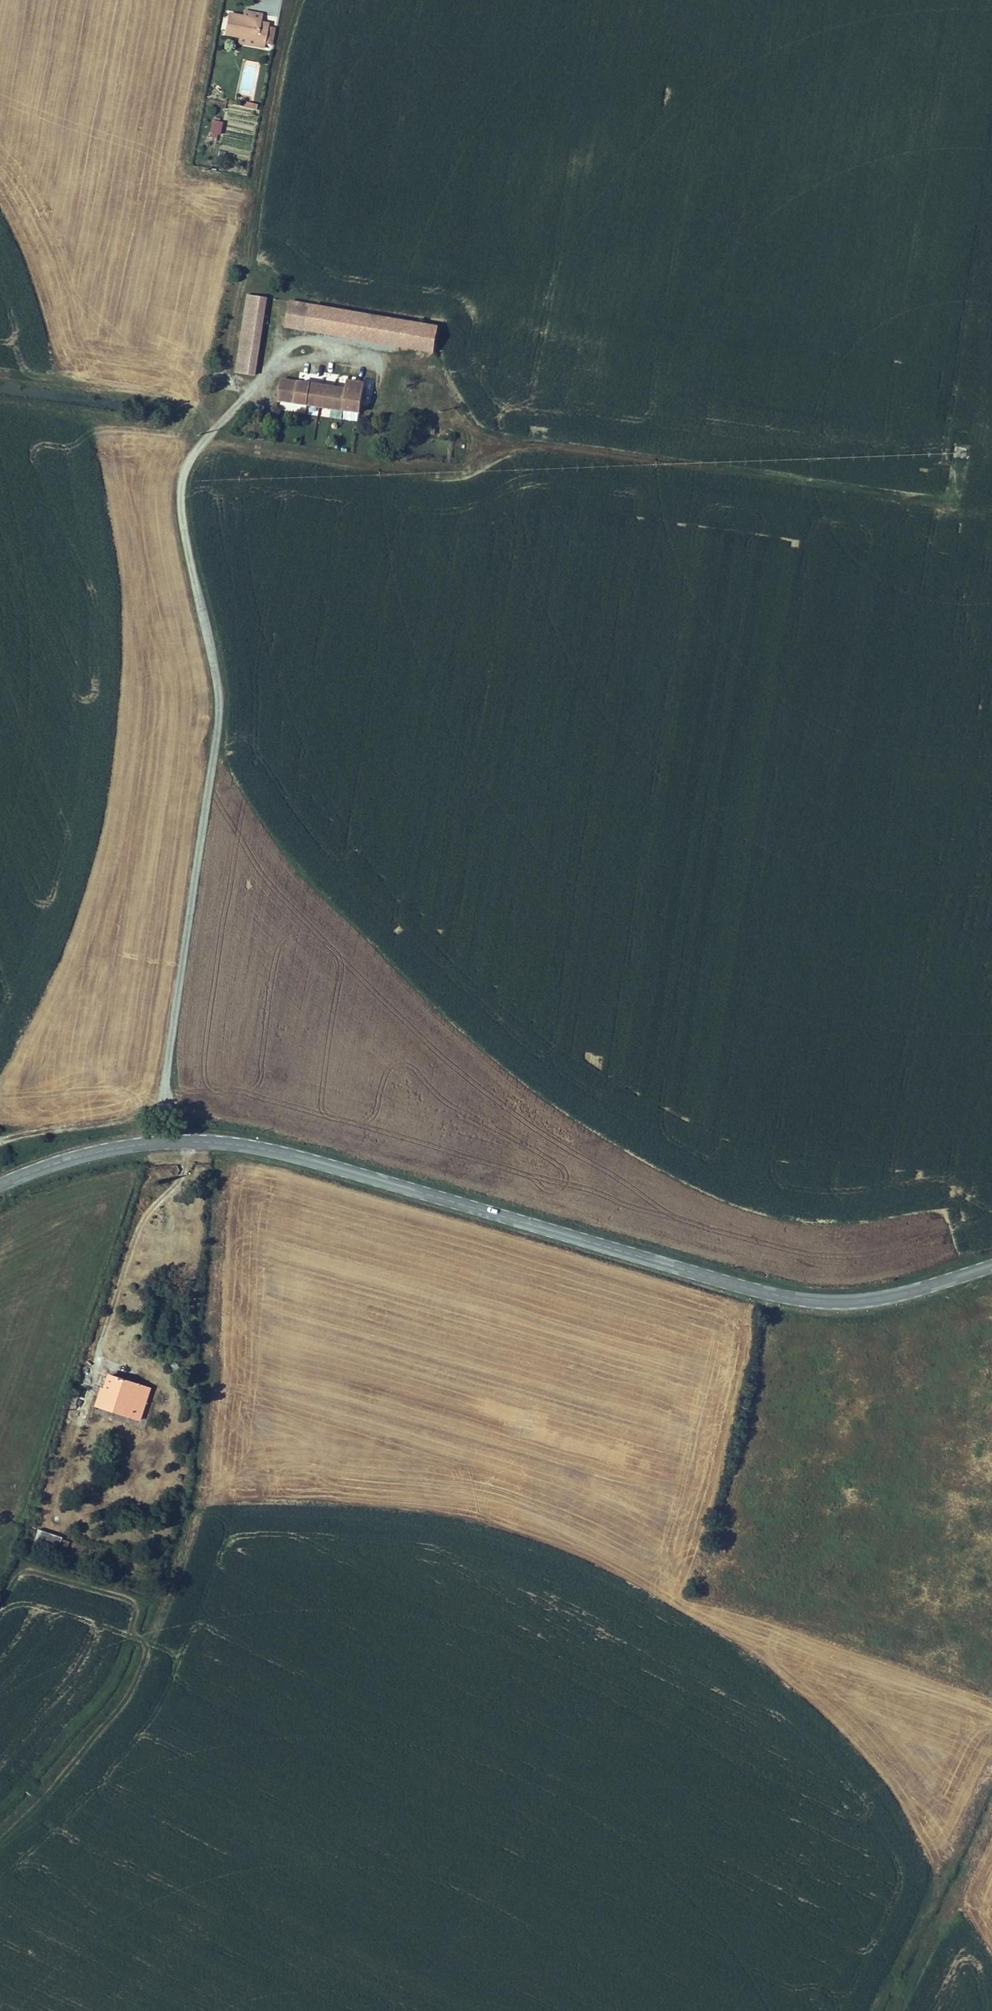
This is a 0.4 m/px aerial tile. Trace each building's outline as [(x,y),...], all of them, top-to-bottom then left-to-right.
[(260,21),(261,16),(249,14),(248,19),(229,15),(225,37),(239,39),(238,45),(263,50),(264,46),(268,46),(271,31),(267,30),(268,25),(262,24),(263,22),(260,21)] [(245,101),(244,107),(255,110),(257,104),(245,101)] [(221,125),(211,123),(208,136),(218,138),(221,125)] [(248,295),(236,372),(254,375),(267,298),(248,295)] [(309,329),(336,334),(340,309),(323,305),(292,301),(289,325),(309,329)] [(340,309),(336,334),(395,346),(401,320),(340,309)] [(401,320),(395,346),(432,353),(436,350),(439,327),(401,320)] [(280,380),(277,401),(317,407),(361,414),(364,385),(347,383),(346,388),(280,380)] [(100,1388),(96,1402),(140,1417),(149,1390),(108,1377),(104,1389),(100,1388)] [(109,1492),(112,1500),(128,1495),(126,1487),(109,1492)] [(41,1531),(36,1546),(60,1553),(64,1538),(41,1531)] [(125,1577),(135,1579),(139,1563),(129,1560),(125,1577)]
